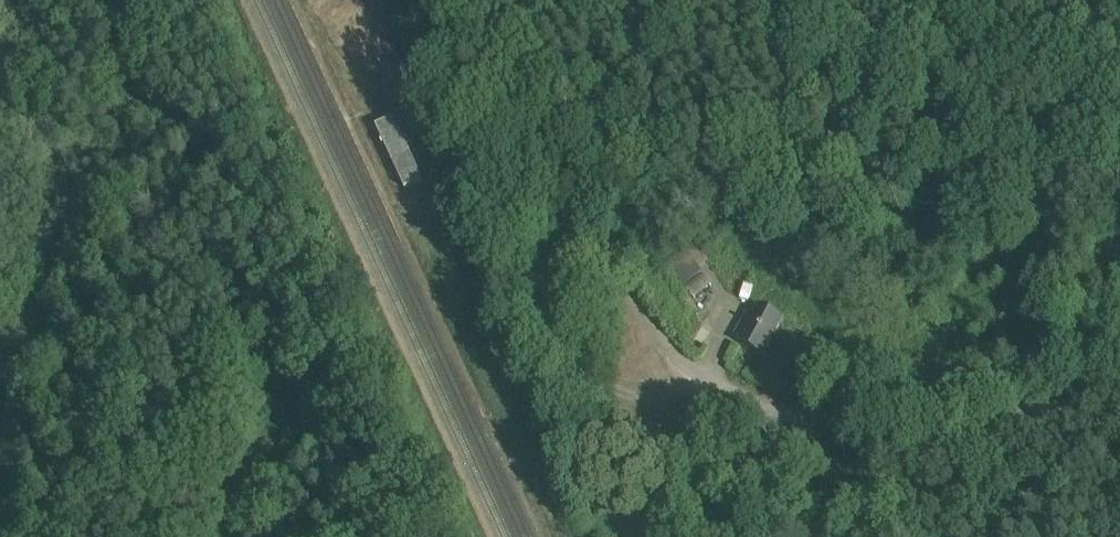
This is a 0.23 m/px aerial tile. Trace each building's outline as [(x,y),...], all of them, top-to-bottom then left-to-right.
[(394,117),(376,125),(405,188),(423,179),(394,117)] [(684,248),(665,263),(684,287),(703,272),(684,248)] [(747,310),(733,302),(722,321),(736,329),(747,310)] [(740,341),(764,354),(784,317),(761,304),(754,317),(748,314),(737,334),(743,337),(740,341)]
